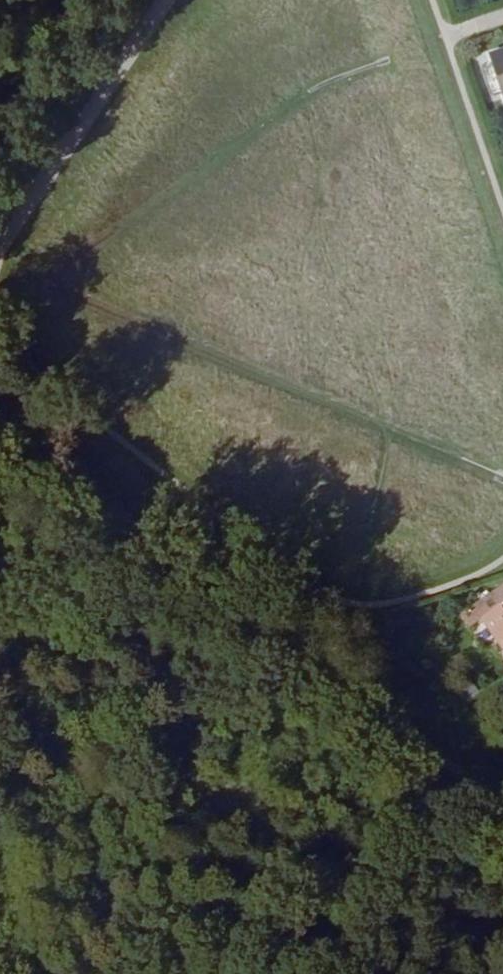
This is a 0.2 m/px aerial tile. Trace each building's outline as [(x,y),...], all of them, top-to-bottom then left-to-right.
[(490,54),(494,66),(485,69),(493,95),(502,92),(502,50),(490,54)] [(499,588),(478,603),(502,637),(502,594),(499,588)]
